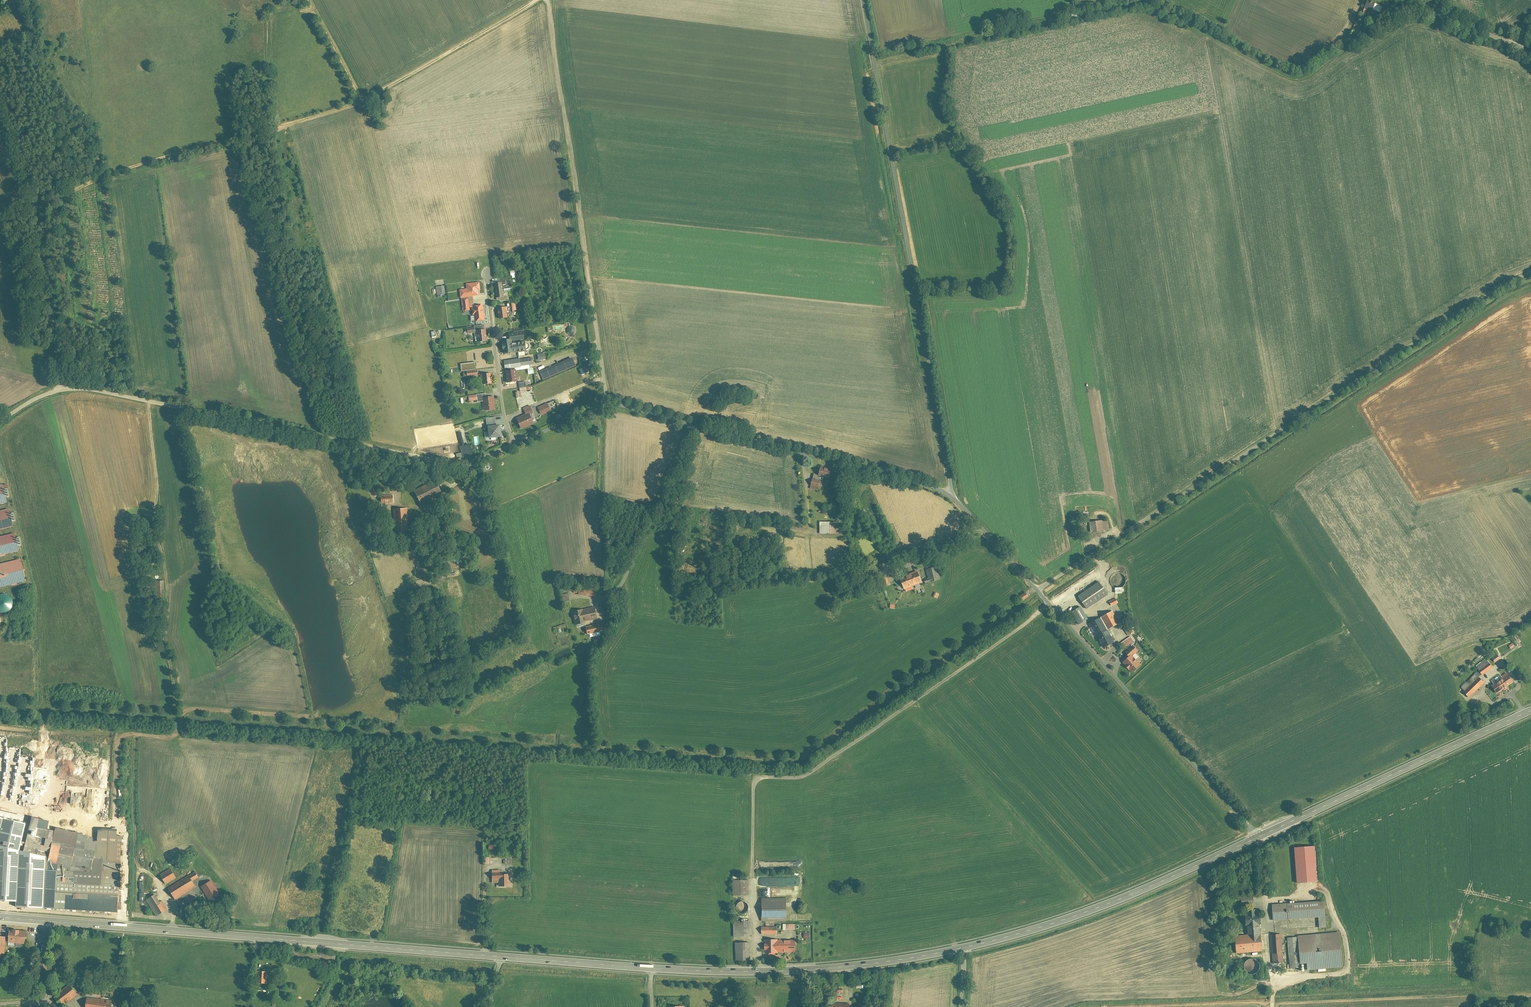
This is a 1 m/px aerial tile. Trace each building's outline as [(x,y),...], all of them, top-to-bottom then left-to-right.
[(1366,7),(1377,11),(1380,3),(1373,0),(1368,0),(1366,7)] [(461,291),(461,298),(479,297),(479,291),(481,291),(481,284),(467,284),(467,291),(461,291)] [(495,284),(496,293),(495,293),(496,303),(510,301),(509,292),(505,292),(504,284),(495,284)] [(436,287),(437,296),(445,295),(444,286),(436,287)] [(474,307),(475,321),(484,321),(484,306),(474,307)] [(499,309),(500,319),(508,318),(507,308),(499,309)] [(568,330),(569,333),(570,334),(573,335),(575,333),(576,331),(576,328),(575,327),(572,326),(570,327),(568,329),(568,330)] [(465,332),(465,338),(477,337),(477,343),(485,343),(484,331),(465,332)] [(504,340),(504,353),(514,353),(514,352),(531,351),(530,341),(514,341),(514,340),(504,340)] [(505,361),(506,368),(514,367),(515,370),(521,369),(520,366),(527,365),(526,358),(505,361)] [(506,371),(507,383),(517,382),(516,370),(506,371)] [(481,375),(482,385),(493,384),(493,374),(481,375)] [(484,402),(484,410),(496,410),(495,398),(489,398),(489,394),(470,394),(470,402),(484,402)] [(548,403),(539,407),(543,414),(552,410),(548,403)] [(530,405),(523,408),(526,415),(533,412),(530,405)] [(518,420),(522,429),(535,424),(531,414),(518,420)] [(499,426),(488,427),(490,438),(500,436),(499,426)] [(457,434),(461,446),(465,445),(462,433),(457,434)] [(823,468),(820,476),(832,480),(834,471),(823,468)] [(435,479),(413,490),(421,506),(443,495),(435,479)] [(814,479),(812,487),(821,489),(823,481),(814,479)] [(382,495),(382,503),(394,503),(394,494),(382,495)] [(12,524),(8,507),(0,508),(0,528),(12,524)] [(409,510),(395,510),(395,532),(409,532),(409,510)] [(1088,522),(1089,533),(1108,530),(1107,520),(1088,522)] [(820,523),(820,535),(841,535),(841,523),(820,523)] [(18,549),(13,529),(0,532),(0,553),(18,549)] [(25,579),(19,556),(0,561),(0,585),(25,579)] [(935,568),(927,570),(929,581),(937,580),(935,568)] [(902,578),(906,590),(924,584),(920,572),(902,578)] [(1110,578),(1111,583),(1113,586),(1117,588),(1122,587),(1125,584),(1126,580),(1125,576),(1122,573),(1117,572),(1113,574),(1110,578)] [(165,581),(157,581),(158,601),(166,601),(165,581)] [(457,581),(443,582),(445,595),(459,593),(457,581)] [(1078,595),(1087,609),(1110,595),(1101,581),(1078,595)] [(580,587),(580,597),(598,598),(598,588),(580,587)] [(1020,596),(1024,601),(1030,597),(1026,591),(1020,596)] [(1117,597),(1110,601),(1113,607),(1120,603),(1117,597)] [(597,610),(585,612),(585,610),(573,612),(575,626),(587,624),(587,622),(599,620),(597,610)] [(1122,622),(1116,610),(1104,615),(1110,628),(1122,622)] [(1101,619),(1090,625),(1104,650),(1115,643),(1101,619)] [(586,627),(587,635),(604,632),(603,624),(586,627)] [(1130,637),(1119,646),(1123,651),(1134,642),(1130,637)] [(1134,645),(1126,653),(1130,658),(1124,663),(1133,674),(1143,665),(1135,656),(1140,651),(1134,645)] [(1499,654),(1494,659),(1497,663),(1502,659),(1499,654)] [(1487,659),(1477,667),(1483,675),(1493,667),(1487,659)] [(1493,684),(1498,693),(1515,683),(1509,674),(1493,684)] [(1478,675),(1462,690),(1469,697),(1485,682),(1478,675)] [(0,818),(0,901),(16,902),(15,907),(120,913),(120,890),(126,890),(126,873),(120,872),(122,837),(117,837),(118,831),(98,830),(99,843),(93,841),(93,838),(89,837),(88,833),(57,827),(55,832),(47,830),(50,821),(33,819),(26,844),(21,843),(26,823),(0,818)] [(1295,848),(1297,884),(1319,883),(1318,848),(1295,848)] [(500,859),(500,865),(513,865),(513,857),(505,857),(505,859),(500,859)] [(160,874),(165,885),(177,879),(171,868),(160,874)] [(492,871),(493,884),(500,884),(500,887),(511,887),(511,870),(492,871)] [(168,889),(175,901),(198,888),(191,876),(168,889)] [(733,881),(733,895),(749,895),(749,880),(733,881)] [(215,881),(203,888),(210,901),(222,894),(215,881)] [(156,895),(146,901),(156,917),(166,911),(156,895)] [(1254,911),(1254,905),(1255,905),(1255,896),(1242,896),(1243,905),(1251,905),(1251,911),(1250,911),(1250,921),(1249,921),(1250,937),(1237,938),(1237,953),(1264,952),(1263,921),(1259,921),(1259,910),(1254,911)] [(763,899),(763,921),(789,920),(789,899),(763,899)] [(735,905),(735,911),(737,914),(742,916),(747,915),(750,912),(751,907),(750,904),(746,900),(742,900),(738,901),(735,905)] [(1320,918),(1320,928),(1327,928),(1325,902),(1272,905),(1273,921),(1320,918)] [(734,922),(735,937),(753,937),(753,921),(734,922)] [(27,934),(20,934),(20,929),(14,929),(13,933),(11,933),(10,944),(27,945),(27,934)] [(1340,933),(1299,937),(1302,971),(1343,967),(1340,933)] [(1272,936),(1273,964),(1284,963),(1283,935),(1272,936)] [(1289,939),(1290,968),(1300,968),(1299,939),(1289,939)] [(766,941),(766,955),(797,954),(797,940),(766,941)] [(735,943),(735,961),(752,961),(751,942),(735,943)] [(1252,976),(1254,976),(1257,975),(1259,974),(1261,971),(1262,969),(1262,966),(1261,964),(1259,962),(1257,960),(1254,960),(1251,960),(1249,961),(1247,963),(1246,965),(1245,968),(1246,971),(1247,973),(1249,975),(1252,976)] [(850,990),(850,996),(871,996),(871,983),(861,984),(861,990),(850,990)] [(69,984),(54,995),(62,1006),(77,995),(69,984)] [(87,1006),(116,1006),(117,998),(87,996),(87,1006)]
